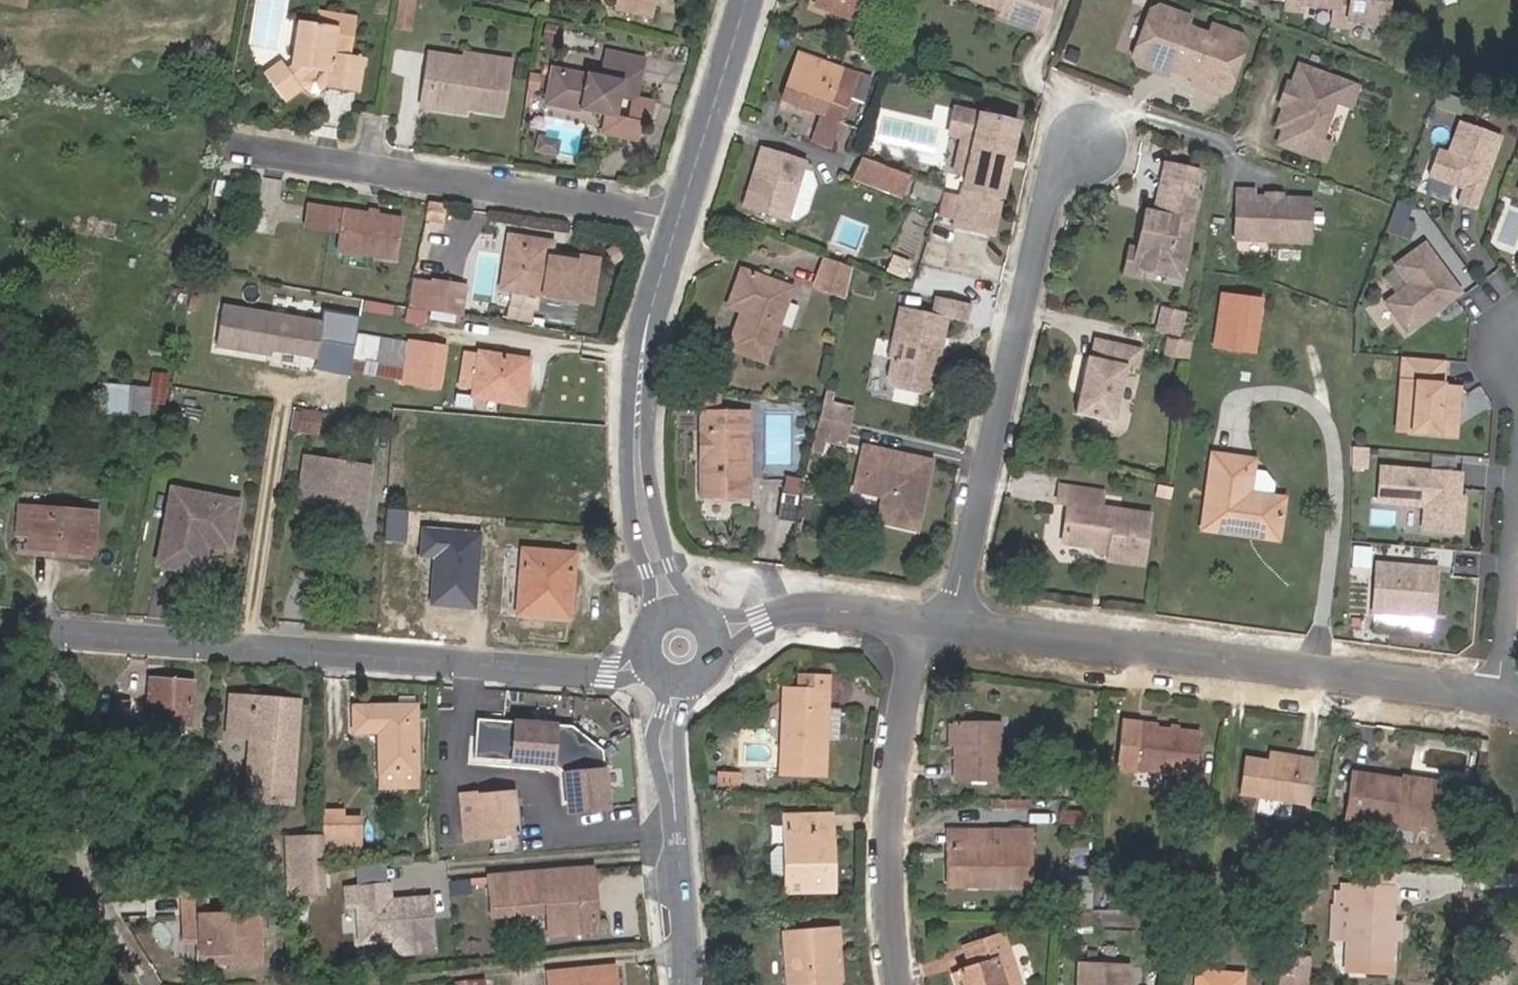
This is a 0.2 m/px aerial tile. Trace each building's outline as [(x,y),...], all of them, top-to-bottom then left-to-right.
[(25,0),(0,0),(0,5),(24,9),(25,0)] [(647,5),(620,0),(615,0),(612,10),(645,16),(647,5)] [(816,4),(849,16),(855,0),(818,0),(816,4)] [(1049,26),(1057,0),(964,0),(1049,26)] [(1163,0),(1155,0),(1134,60),(1237,95),(1258,34),(1218,20),(1215,29),(1195,22),(1199,12),(1163,0)] [(1289,8),(1308,10),(1308,3),(1337,6),(1336,17),(1398,23),(1400,0),(1290,0),(1289,8)] [(285,67),(279,58),(263,70),(282,99),(298,85),(294,81),(310,68),(327,70),(325,88),(357,92),(362,58),(331,54),(334,27),(298,22),(292,63),(285,67)] [(567,27),(543,22),(539,46),(564,51),(567,27)] [(882,61),(885,54),(886,50),(863,42),(860,53),(882,61)] [(427,47),(423,66),(433,68),(430,83),(426,82),(423,104),(453,109),(453,102),(462,102),(462,107),(499,112),(506,67),(461,60),(462,52),(427,47)] [(832,148),(850,93),(835,89),(842,69),(799,54),(783,100),(821,112),(810,143),(832,148)] [(610,122),(613,101),(615,86),(629,88),(632,63),(596,58),(593,81),(578,80),(578,82),(545,78),(541,112),(573,117),(574,113),(587,115),(586,118),(597,120),(610,122)] [(1299,59),(1275,143),(1335,160),(1360,76),(1299,59)] [(433,68),(423,66),(417,103),(423,104),(426,82),(430,83),(433,68)] [(856,74),(842,69),(835,89),(850,93),(856,74)] [(627,102),(629,88),(615,86),(613,101),(627,102)] [(627,102),(613,101),(610,122),(597,120),(595,140),(628,146),(631,127),(638,121),(640,104),(627,102)] [(960,174),(957,190),(993,204),(1010,121),(948,108),(942,133),(956,136),(965,149),(960,174)] [(1484,208),(1506,130),(1461,116),(1452,148),(1441,145),(1433,174),(1466,183),(1461,201),(1484,208)] [(960,174),(965,149),(956,136),(948,171),(960,174)] [(536,156),(551,158),(553,143),(539,142),(536,156)] [(764,143),(744,198),(785,213),(805,158),(764,143)] [(885,189),(893,166),(859,153),(852,176),(885,189)] [(1133,243),(1128,270),(1190,281),(1209,165),(1166,158),(1158,207),(1152,206),(1145,245),(1133,243)] [(1459,198),(1463,186),(1433,176),(1429,188),(1459,198)] [(941,214),(944,180),(916,178),(915,193),(925,194),(923,212),(941,214)] [(1237,240),(1318,241),(1319,189),(1238,189),(1237,240)] [(993,204),(957,190),(949,225),(986,232),(993,204)] [(1390,229),(1416,237),(1424,211),(1398,203),(1390,229)] [(399,218),(303,204),(299,229),(338,235),(337,246),(394,256),(399,218)] [(440,220),(442,207),(424,204),(422,218),(440,220)] [(506,236),(502,269),(518,272),(517,282),(542,285),(540,296),(589,302),(595,260),(561,255),(561,259),(546,257),(548,242),(506,236)] [(1419,240),(1390,262),(1404,281),(1380,300),(1402,329),(1455,289),(1419,240)] [(843,294),(849,270),(825,260),(818,285),(843,294)] [(518,272),(502,269),(499,289),(540,296),(542,285),(517,282),(518,272)] [(786,289),(738,273),(726,309),(738,313),(726,350),(760,361),(786,289)] [(436,280),(431,311),(463,317),(468,285),(436,280)] [(886,357),(883,374),(891,388),(916,395),(928,387),(944,318),(962,321),(966,303),(930,295),(927,311),(894,304),(883,357),(886,357)] [(1265,301),(1225,297),(1220,346),(1260,351),(1265,301)] [(320,323),(220,304),(213,344),(313,362),(320,323)] [(1127,420),(1148,346),(1103,333),(1082,408),(1127,420)] [(407,344),(355,337),(349,370),(401,377),(400,383),(436,388),(442,347),(407,342),(407,344)] [(478,353),(462,352),(458,376),(473,379),(471,397),(519,404),(526,359),(478,352),(478,353)] [(1403,352),(1398,429),(1464,434),(1467,381),(1450,380),(1452,356),(1403,352)] [(149,372),(147,389),(95,385),(93,414),(143,417),(144,404),(163,405),(168,374),(149,372)] [(817,414),(844,421),(848,406),(820,400),(817,414)] [(296,405),(293,426),(324,432),(327,410),(296,405)] [(748,493),(748,412),(705,413),(706,495),(748,493)] [(817,414),(816,414),(811,433),(841,440),(844,421),(817,414)] [(938,460),(864,442),(852,493),(886,501),(881,524),(921,533),(938,460)] [(368,465),(304,455),(299,489),(315,491),(314,504),(345,509),(347,491),(364,493),(368,465)] [(1251,465),(1210,461),(1202,531),(1278,541),(1282,503),(1246,498),(1251,465)] [(1424,529),(1467,531),(1470,466),(1381,462),(1379,503),(1425,505),(1424,529)] [(799,467),(784,467),(784,480),(799,480),(799,467)] [(1151,564),(1157,507),(1105,502),(1107,484),(1062,480),(1058,515),(1069,516),(1067,542),(1098,545),(1096,558),(1151,564)] [(360,521),(364,493),(347,491),(345,509),(314,504),(315,491),(299,489),(296,512),(343,519),(360,521)] [(243,502),(172,493),(161,568),(208,575),(212,549),(236,552),(243,502)] [(94,512),(17,507),(16,532),(27,533),(27,549),(91,552),(94,512)] [(404,544),(407,511),(382,510),(380,542),(404,544)] [(521,552),(515,614),(567,619),(574,556),(521,552)] [(1434,566),(1376,562),(1373,610),(1431,615),(1434,566)] [(825,774),(827,740),(823,740),(825,708),(829,708),(830,673),(799,672),(799,688),(781,688),(777,771),(825,774)] [(147,681),(145,723),(185,726),(188,683),(147,681)] [(232,698),(229,738),(248,740),(243,801),(288,804),(296,704),(232,698)] [(397,698),(397,707),(413,707),(414,699),(397,698)] [(110,700),(105,738),(134,741),(138,706),(131,706),(131,702),(110,700)] [(414,787),(413,707),(397,707),(351,707),(351,731),(376,732),(376,786),(414,787)] [(833,708),(829,708),(825,708),(823,740),(827,740),(831,739),(833,708)] [(569,723),(479,716),(476,755),(550,761),(561,775),(564,812),(603,808),(598,750),(569,723)] [(956,725),(956,742),(957,775),(999,775),(998,720),(956,720),(956,725)] [(1151,724),(1146,767),(1194,772),(1199,730),(1151,724)] [(1296,760),(1297,755),(1298,751),(1269,748),(1268,757),(1296,760)] [(1296,760),(1268,757),(1246,754),(1241,791),(1307,798),(1312,756),(1297,755),(1296,760)] [(1404,784),(1404,778),(1353,770),(1346,813),(1433,826),(1438,788),(1404,784)] [(458,795),(460,831),(477,831),(478,835),(516,832),(512,773),(484,775),(485,793),(458,795)] [(1404,784),(1438,788),(1439,779),(1405,774),(1404,778),(1404,784)] [(830,808),(804,809),(805,824),(821,824),(824,866),(832,866),(830,808)] [(833,882),(832,866),(824,866),(821,824),(805,824),(804,809),(785,810),(788,884),(833,882)] [(342,814),(322,813),(322,840),(322,854),(356,855),(358,822),(343,821),(342,814)] [(990,838),(990,826),(955,827),(955,841),(947,841),(947,871),(974,872),(974,879),(1027,880),(1027,839),(990,838)] [(990,838),(1027,839),(1028,827),(990,826),(990,838)] [(322,871),(322,854),(322,840),(284,839),(285,894),(323,893),(322,871)] [(1385,885),(1385,864),(1336,861),(1335,883),(1376,885),(1385,885)] [(488,879),(489,910),(543,905),(544,914),(546,939),(596,933),(590,868),(488,879)] [(1384,960),(1385,907),(1376,906),(1376,885),(1335,883),(1334,906),(1342,906),(1340,959),(1384,960)] [(1376,906),(1385,907),(1385,885),(1376,885),(1376,906)] [(385,890),(344,894),(345,911),(355,910),(359,947),(393,944),(394,958),(431,955),(426,903),(402,906),(402,909),(393,910),(393,906),(387,907),(385,890)] [(183,898),(184,916),(208,915),(208,897),(183,898)] [(543,905),(489,910),(490,920),(544,914),(543,905)] [(208,915),(184,916),(185,945),(204,944),(204,964),(210,969),(226,969),(231,964),(240,964),(240,968),(266,968),(263,913),(208,915)] [(790,984),(841,984),(840,969),(836,969),(834,939),(840,938),(839,922),(794,926),(794,939),(787,939),(790,984)] [(956,964),(962,984),(1008,984),(1007,983),(1013,980),(999,931),(961,941),(966,961),(956,964)] [(1307,958),(1283,957),(1283,973),(1275,974),(1275,984),(1306,984),(1307,958)] [(1128,966),(1081,963),(1079,984),(1126,984),(1128,966)] [(956,964),(949,966),(954,984),(962,984),(956,964)] [(546,984),(613,984),(611,966),(544,974),(546,984)]
